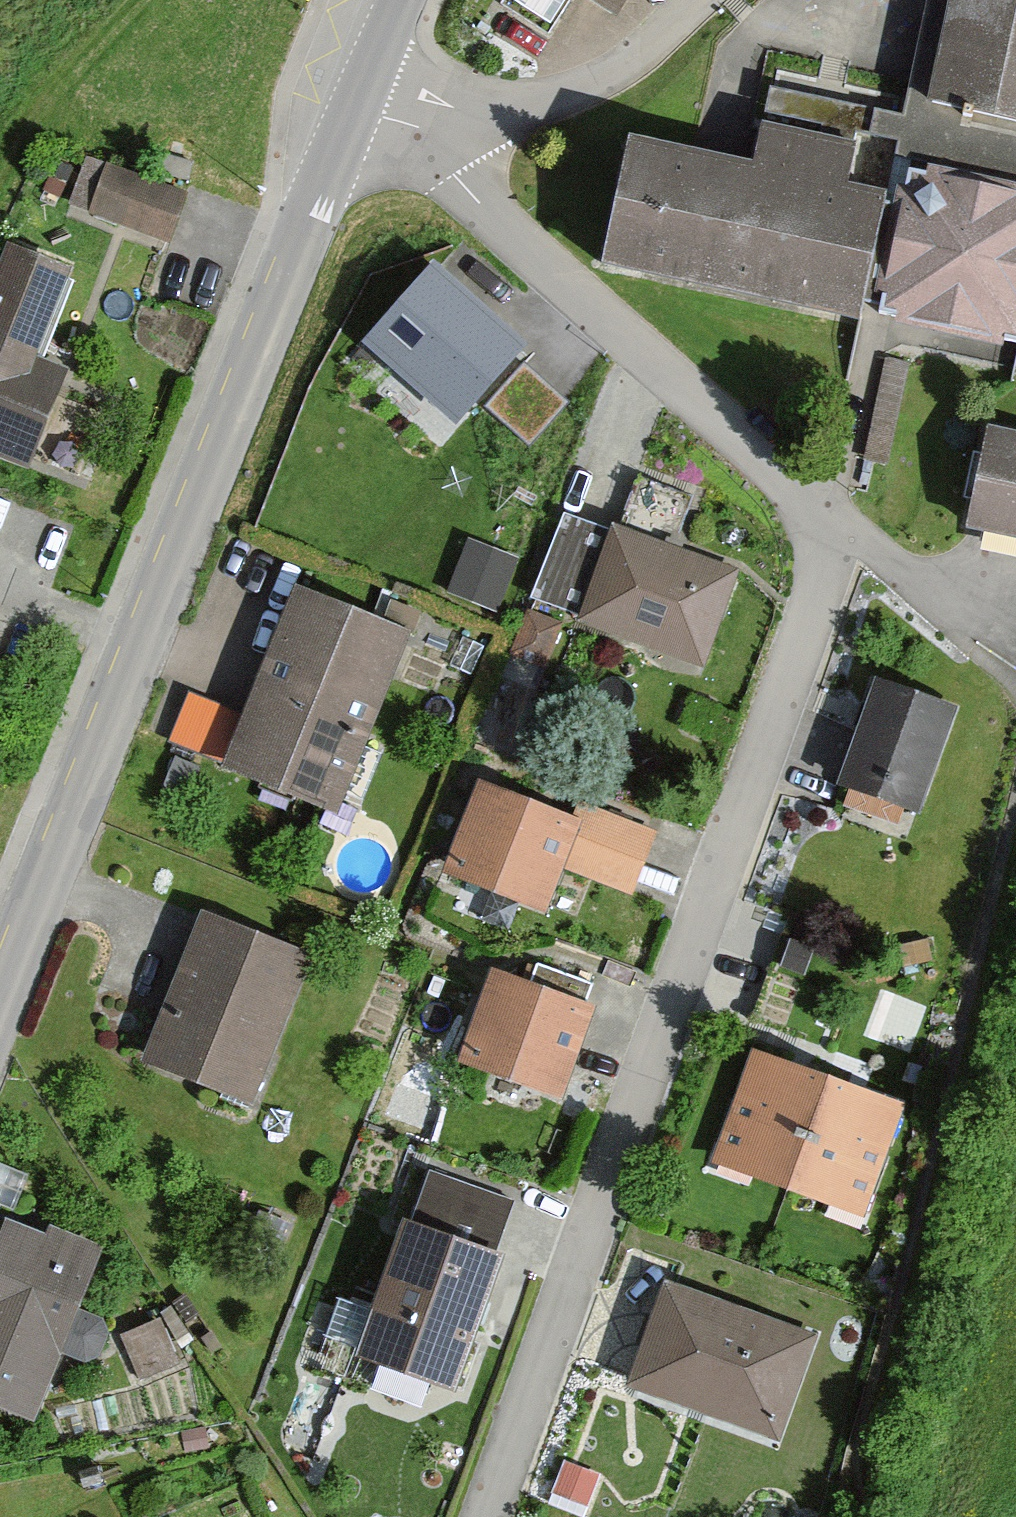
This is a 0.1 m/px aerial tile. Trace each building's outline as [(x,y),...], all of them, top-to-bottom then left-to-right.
[(615,16),(625,0),(589,0),(615,16)] [(923,100),(1015,119),(1015,0),(944,0),(923,100)] [(886,187),(623,136),(596,271),(859,323),(886,187)] [(909,154),(872,317),(1015,350),(1015,178),(909,154)] [(107,162),(85,220),(165,251),(187,193),(107,162)] [(66,270),(2,246),(0,252),(0,460),(32,472),(63,388),(27,374),(66,270)] [(532,353),(430,264),(358,346),(460,435),(532,353)] [(986,421),(963,527),(1015,539),(1015,427),(986,421)] [(535,597),(586,615),(616,531),(565,513),(535,597)] [(740,568),(618,525),(616,531),(586,615),(581,629),(704,671),(740,568)] [(471,540),(451,591),(496,608),(516,557),(471,540)] [(330,814),(408,628),(292,579),(214,766),(330,814)] [(844,793),(913,817),(948,716),(879,693),(844,793)] [(573,814),(477,777),(441,872),(546,912),(563,868),(583,818),(573,814)] [(583,818),(563,868),(632,895),(656,831),(578,801),(573,814),(583,818)] [(249,1101),(309,953),(198,908),(138,1056),(249,1101)] [(596,1002),(488,962),(452,1060),(560,1100),(596,1002)] [(836,1077),(751,1047),(706,1169),(792,1200),(836,1077)] [(910,1103),(836,1077),(792,1200),(864,1227),(910,1103)] [(429,1171),(411,1220),(496,1250),(513,1201),(429,1171)] [(411,1220),(397,1215),(346,1358),(452,1396),(503,1253),(496,1250),(411,1220)] [(0,1218),(0,1417),(29,1428),(94,1252),(0,1218)] [(804,1345),(661,1294),(628,1385),(771,1436),(804,1345)] [(127,1341),(144,1380),(179,1365),(162,1326),(127,1341)] [(589,1510),(601,1479),(566,1466),(554,1497),(589,1510)]
